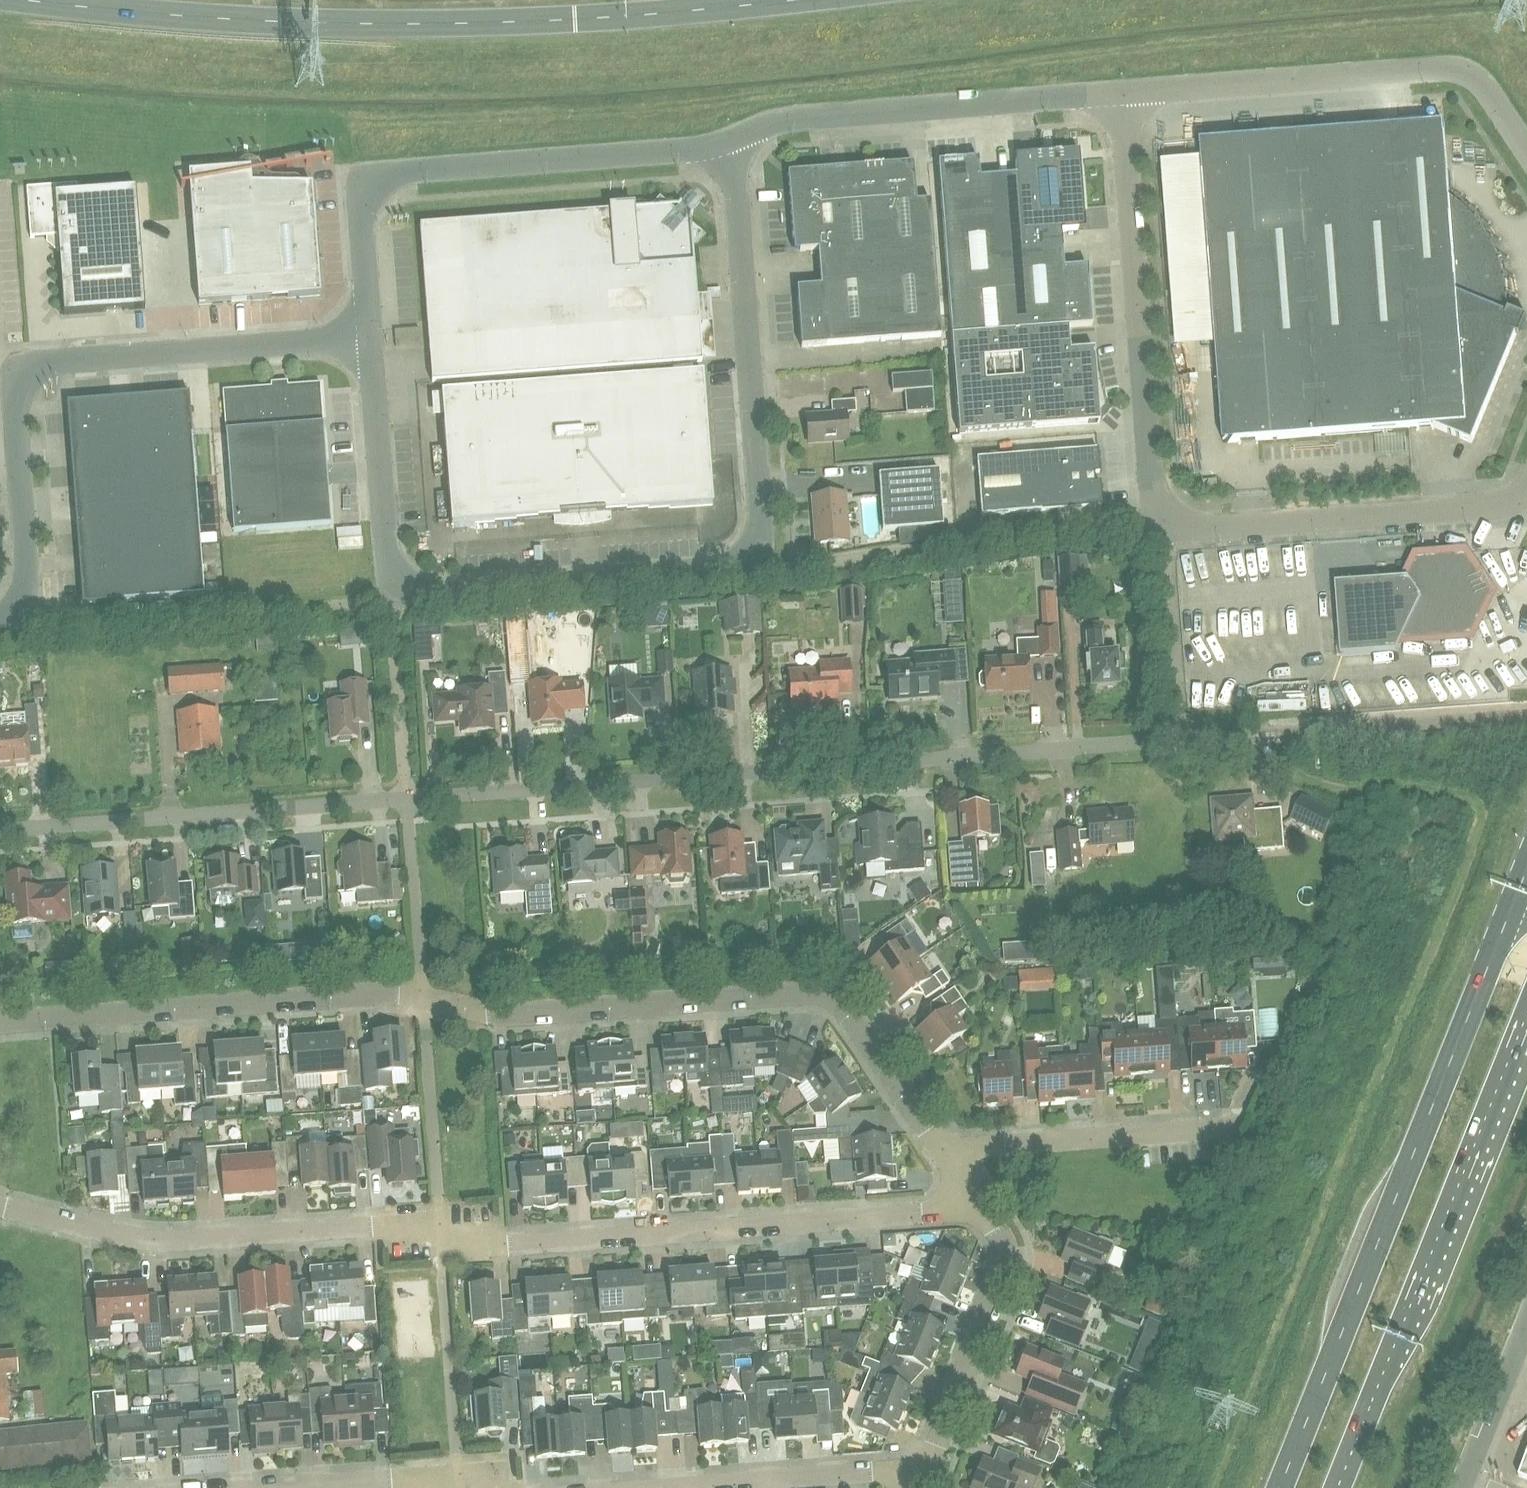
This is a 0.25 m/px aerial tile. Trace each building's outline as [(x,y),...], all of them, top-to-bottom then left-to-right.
[(1216,346),(1223,442),(1376,431),(1411,428),(1424,427),(1433,427),(1472,442),(1516,335),(1520,337),(1523,329),(1526,319),(1526,318),(1509,311),(1507,314),(1501,312),(1501,306),(1501,300),(1501,293),(1500,287),(1499,281),(1498,275),(1496,269),(1494,263),(1492,257),(1489,251),(1487,247),(1485,244),(1483,240),(1480,235),(1476,230),(1472,225),(1468,220),(1464,216),(1459,211),(1455,207),(1450,204),(1444,123),(1403,126),(1351,130),(1284,135),(1236,139),(1201,142),(1202,160),(1216,346)] [(1028,330),(1068,327),(1092,325),(1088,266),(1064,268),(1062,248),(1061,239),(1061,231),(1085,230),(1079,151),(1015,156),(1016,175),(1004,176),(980,178),(979,159),(938,162),(944,245),(951,336),(1028,330)] [(1216,346),(1202,160),(1180,162),(1165,163),(1179,349),(1194,348),(1216,346)] [(801,347),(941,337),(930,201),(916,202),(913,164),(788,173),(794,252),(818,250),(820,286),(797,288),(801,347)] [(251,168),(189,173),(199,304),(320,295),(312,185),(252,184),(251,168)] [(77,184),(27,188),(30,238),(58,236),(64,314),(145,308),(136,187),(77,191),(77,184)] [(702,362),(699,322),(693,244),(702,233),(660,197),(650,208),(420,225),(432,382),(702,362)] [(1069,338),(1068,327),(1028,330),(951,336),(959,433),(1087,424),(1098,411),(1094,349),(1070,351),(1069,338)] [(931,373),(891,376),(893,392),(905,391),(906,413),(934,411),(931,373)] [(451,525),(713,506),(703,374),(441,393),(451,525)] [(320,383),(223,391),(233,532),(331,525),(320,383)] [(69,417),(68,417),(82,590),(82,595),(87,594),(87,599),(92,599),(92,603),(97,603),(204,596),(190,408),(190,403),(185,403),(185,399),(180,399),(180,394),(175,395),(175,394),(81,402),(77,402),(77,407),(73,407),(73,412),(68,412),(69,417)] [(832,414),(806,416),(808,443),(848,440),(846,413),(856,412),(855,400),(831,402),(832,414)] [(977,458),(981,515),(1102,506),(1100,482),(1095,483),(1094,473),(1099,473),(1097,449),(977,458)] [(878,474),(879,487),(883,530),(897,530),(933,527),(943,526),(939,470),(878,474)] [(812,496),(816,543),(849,541),(845,494),(812,496)] [(933,527),(897,530),(898,544),(934,538),(933,527)] [(370,543),(370,529),(347,529),(347,543),(370,543)] [(1336,584),(1276,588),(1281,660),(1341,655),(1397,651),(1402,641),(1471,636),(1491,593),(1465,554),(1450,555),(1417,557),(1374,560),(1376,581),(1351,583),(1336,584)] [(1062,595),(1083,593),(1080,557),(1060,559),(1062,595)] [(843,607),(862,606),(861,589),(841,591),(843,607)] [(1045,594),(1046,627),(1057,626),(1055,593),(1045,594)] [(724,631),(735,630),(736,634),(760,632),(758,600),(719,603),(720,616),(723,616),(724,631)] [(1041,657),(1059,656),(1057,628),(1039,629),(1041,657)] [(369,630),(359,631),(360,646),(371,645),(373,645),(371,630),(369,630)] [(1093,687),(1107,686),(1109,688),(1114,688),(1116,685),(1119,685),(1118,670),(1126,670),(1125,655),(1117,655),(1117,653),(1104,654),(1103,630),(1085,631),(1088,673),(1092,673),(1093,687)] [(433,657),(431,638),(431,632),(414,633),(416,658),(433,657)] [(363,652),(365,671),(381,670),(379,651),(363,652)] [(914,662),(886,664),(889,700),(937,697),(936,683),(954,681),(952,653),(914,656),(914,662)] [(979,684),(982,687),(987,687),(987,691),(1014,690),(1014,692),(1031,691),(1029,658),(985,660),(986,672),(981,673),(978,675),(979,684)] [(789,672),(792,708),(838,706),(837,693),(851,692),(849,662),(820,663),(820,670),(789,672)] [(169,695),(222,691),(221,666),(167,669),(169,695)] [(732,696),(735,696),(734,681),(731,681),(730,671),(693,673),(695,715),(733,713),(732,696)] [(434,696),(436,722),(460,720),(461,732),(493,730),(492,709),(507,708),(504,672),(488,674),(489,688),(458,690),(458,694),(434,696)] [(662,680),(639,682),(639,679),(610,681),(612,720),(641,719),(640,705),(648,705),(648,707),(664,706),(662,680)] [(559,681),(530,684),(533,724),(540,723),(542,726),(555,725),(556,722),(563,721),(562,710),(584,708),(582,683),(560,685),(559,681)] [(342,702),(329,703),(332,740),(337,739),(339,742),(350,741),(352,738),(358,738),(357,726),(369,725),(365,683),(341,685),(342,702)] [(26,728),(1,730),(4,768),(15,767),(15,765),(30,764),(27,738),(39,737),(37,705),(24,706),(26,728)] [(181,755),(219,751),(215,710),(177,713),(181,755)] [(1315,758),(1316,769),(1331,768),(1330,757),(1315,758)] [(1336,811),(1303,794),(1291,816),(1324,834),(1336,811)] [(1244,838),(1245,852),(1285,848),(1283,823),(1255,826),(1252,797),(1212,800),(1216,840),(1244,838)] [(963,843),(948,844),(951,885),(978,883),(975,837),(999,836),(998,807),(987,808),(987,803),(961,805),(963,843)] [(1090,846),(1133,842),(1130,811),(1105,813),(1105,810),(1086,812),(1088,831),(1077,832),(1077,830),(1057,832),(1060,871),(1080,869),(1078,842),(1089,841),(1090,846)] [(877,818),(849,821),(849,822),(862,821),(864,844),(856,845),(858,865),(884,863),(885,873),(924,870),(921,840),(920,840),(921,844),(908,845),(908,841),(896,842),(893,839),(892,817),(888,814),(880,815),(877,818)] [(821,892),(839,890),(836,858),(826,858),(823,822),(804,824),(805,830),(792,831),(789,828),(782,828),(779,832),(775,832),(777,863),(796,861),(797,875),(820,873),(821,892)] [(648,848),(630,849),(632,876),(661,873),(661,877),(667,876),(667,880),(670,884),(683,883),(685,878),(685,875),(690,874),(687,833),(658,835),(659,847),(656,848),(651,851),(648,848)] [(710,837),(713,879),(720,879),(721,894),(758,891),(756,864),(744,865),(742,834),(710,837)] [(591,840),(561,843),(565,885),(595,882),(594,879),(618,877),(616,851),(600,853),(600,855),(592,855),(591,840)] [(373,847),(343,849),(343,861),(341,861),(338,864),(339,874),(342,877),(345,877),(346,891),(356,890),(357,904),(393,901),(390,871),(379,872),(375,868),(373,847)] [(496,894),(526,892),(528,916),(550,914),(546,858),(532,859),(532,861),(525,862),(524,849),(492,852),(496,894)] [(303,853),(272,855),(275,892),(304,889),(305,901),(323,899),(321,871),(309,872),(309,868),(308,863),(304,864),(303,853)] [(1033,887),(1047,885),(1044,854),(1031,855),(1033,887)] [(236,901),(235,895),(256,893),(254,868),(240,870),(239,858),(206,860),(209,890),(210,902),(215,907),(232,905),(236,901)] [(151,861),(150,864),(148,865),(151,908),(168,907),(169,919),(195,917),(193,891),(177,892),(174,863),(162,863),(160,860),(151,861)] [(115,867),(82,870),(86,917),(119,914),(115,867)] [(30,923),(60,920),(72,919),(69,883),(43,885),(43,889),(30,890),(29,874),(6,875),(10,924),(13,924),(13,928),(11,928),(12,940),(33,938),(32,926),(31,926),(30,923)] [(264,927),(263,902),(246,903),(247,928),(264,927)] [(936,907),(939,922),(956,919),(953,903),(936,907)] [(646,910),(630,911),(631,927),(647,926),(646,910)] [(138,944),(135,912),(123,913),(125,945),(138,944)] [(899,925),(907,936),(914,931),(906,920),(899,925)] [(641,927),(631,928),(633,944),(642,944),(641,927)] [(884,981),(916,959),(902,939),(870,960),(884,981)] [(916,959),(884,981),(898,1001),(918,988),(925,999),(949,982),(941,971),(930,979),(916,959)] [(1028,995),(1065,992),(1064,983),(1027,985),(1028,995)] [(937,1015),(917,1029),(934,1053),(966,1032),(956,1017),(968,1009),(954,988),(929,1005),(937,1015)] [(1214,1011),(1218,1069),(1245,1067),(1243,1044),(1255,1043),(1253,1013),(1232,1015),(1231,1010),(1214,1011)] [(1192,1071),(1218,1069),(1214,1011),(1213,1011),(1215,1028),(1198,1029),(1197,1017),(1176,1019),(1178,1049),(1190,1048),(1192,1071)] [(1166,1050),(1178,1049),(1176,1019),(1154,1021),(1155,1033),(1138,1034),(1141,1075),(1168,1072),(1166,1050)] [(1099,1025),(1100,1040),(1101,1055),(1102,1060),(1113,1059),(1115,1077),(1141,1075),(1138,1034),(1121,1035),(1120,1023),(1099,1025)] [(363,1047),(364,1063),(366,1090),(391,1088),(389,1073),(405,1071),(402,1031),(374,1034),(375,1046),(363,1047)] [(778,1072),(789,1077),(802,1045),(790,1040),(786,1049),(774,1044),(773,1031),(751,1033),(755,1078),(754,1068),(776,1066),(780,1068),(778,1072)] [(732,1068),(720,1069),(721,1087),(743,1086),(743,1078),(755,1078),(751,1033),(729,1034),(732,1068)] [(362,1087),(359,1058),(345,1059),(344,1036),(318,1038),(320,1075),(337,1074),(338,1089),(362,1087)] [(683,1038),(685,1073),(686,1083),(700,1082),(701,1089),(721,1087),(720,1069),(708,1070),(705,1036),(683,1038)] [(320,1075),(318,1038),(292,1040),(293,1063),(279,1064),(282,1093),(296,1092),(295,1077),(320,1075)] [(673,1073),(685,1073),(683,1038),(661,1040),(663,1070),(651,1070),(653,1094),(667,1093),(666,1083),(670,1082),(674,1079),(673,1073)] [(227,1086),(241,1084),(238,1044),(231,1045),(229,1040),(216,1041),(215,1046),(214,1046),(216,1072),(204,1073),(206,1098),(227,1097),(227,1086)] [(578,1092),(613,1089),(609,1040),(608,1040),(604,1041),(600,1043),(596,1044),(587,1045),(587,1049),(574,1050),(578,1092)] [(609,1040),(613,1089),(647,1087),(645,1063),(633,1064),(631,1042),(622,1043),(618,1041),(614,1041),(610,1040),(609,1040)] [(1080,1058),(1063,1060),(1066,1100),(1093,1098),(1091,1076),(1103,1075),(1102,1060),(1101,1055),(1100,1040),(1088,1041),(1088,1046),(1079,1047),(1080,1058)] [(262,1042),(238,1044),(241,1084),(256,1083),(256,1094),(278,1093),(275,1062),(275,1063),(275,1067),(264,1068),(262,1042)] [(1066,1100),(1063,1060),(1062,1048),(1037,1050),(1036,1042),(1022,1043),(1025,1081),(1037,1080),(1039,1103),(1066,1100)] [(139,1092),(161,1091),(158,1050),(152,1051),(151,1047),(149,1045),(139,1046),(138,1048),(138,1052),(136,1052),(138,1078),(126,1079),(126,1074),(128,1104),(140,1103),(139,1092)] [(807,1078),(819,1097),(848,1077),(836,1059),(825,1066),(811,1060),(815,1050),(802,1045),(789,1077),(800,1082),(802,1077),(807,1078)] [(502,1098),(536,1095),(533,1046),(527,1047),(523,1048),(520,1050),(511,1051),(512,1073),(500,1074),(502,1098)] [(533,1046),(536,1095),(570,1093),(569,1069),(557,1070),(555,1048),(546,1048),(542,1047),(538,1046),(533,1046)] [(158,1050),(161,1091),(174,1090),(175,1106),(196,1104),(194,1068),(193,1068),(193,1069),(193,1074),(182,1074),(180,1049),(158,1050)] [(981,1076),(977,1076),(978,1093),(983,1093),(984,1107),(1011,1105),(1009,1082),(1021,1081),(1019,1051),(997,1053),(998,1065),(981,1066),(981,1076)] [(102,1113),(123,1111),(119,1066),(106,1067),(106,1070),(100,1071),(98,1055),(72,1057),(73,1069),(69,1069),(70,1084),(74,1084),(75,1097),(100,1095),(102,1113)] [(825,1114),(826,1129),(856,1126),(861,1126),(860,1113),(840,1114),(837,1117),(834,1113),(861,1095),(848,1077),(819,1097),(806,1105),(813,1115),(825,1114)] [(376,1110),(375,1096),(363,1097),(364,1110),(376,1110)] [(126,1149),(124,1121),(110,1122),(112,1150),(126,1149)] [(642,1122),(631,1123),(632,1138),(644,1137),(642,1122)] [(839,1162),(842,1162),(890,1158),(888,1136),(857,1138),(856,1126),(826,1129),(827,1141),(837,1140),(839,1162)] [(386,1153),(388,1185),(391,1185),(394,1188),(402,1188),(404,1184),(414,1183),(413,1158),(419,1157),(418,1141),(394,1142),(393,1128),(369,1129),(371,1154),(386,1153)] [(777,1131),(778,1154),(757,1155),(759,1190),(781,1189),(779,1157),(794,1156),(792,1134),(790,1130),(777,1131)] [(737,1192),(759,1190),(757,1155),(736,1157),(734,1135),(721,1136),(723,1159),(735,1159),(737,1192)] [(327,1148),(326,1148),(329,1189),(355,1188),(353,1164),(367,1163),(365,1136),(342,1138),(343,1151),(327,1152),(327,1148)] [(723,1159),(721,1136),(708,1137),(709,1145),(687,1147),(691,1196),(713,1194),(710,1160),(723,1159)] [(329,1189),(326,1148),(309,1149),(308,1137),(285,1138),(286,1143),(287,1165),(301,1164),(303,1187),(328,1185),(329,1189)] [(208,1175),(206,1149),(205,1143),(183,1145),(180,1162),(167,1163),(170,1202),(182,1201),(183,1205),(194,1204),(194,1200),(196,1200),(193,1172),(207,1171),(207,1175),(208,1175)] [(288,1169),(287,1165),(286,1143),(271,1144),(272,1156),(247,1158),(250,1196),(276,1194),(274,1170),(288,1169)] [(608,1205),(613,1205),(608,1144),(591,1145),(587,1151),(587,1158),(576,1158),(577,1182),(589,1181),(591,1203),(600,1203),(604,1204),(608,1205)] [(608,1144),(613,1205),(614,1205),(618,1204),(622,1202),(626,1201),(635,1200),(634,1178),(645,1177),(644,1153),(610,1156),(609,1144),(608,1144)] [(250,1196),(247,1158),(246,1146),(206,1149),(208,1175),(222,1174),(224,1198),(250,1196)] [(169,1202),(170,1202),(167,1163),(154,1164),(148,1147),(126,1149),(128,1180),(129,1180),(129,1177),(142,1175),(144,1204),(157,1203),(158,1207),(168,1206),(169,1202)] [(669,1197),(691,1196),(687,1147),(686,1147),(686,1149),(649,1151),(651,1167),(667,1166),(669,1197)] [(114,1154),(88,1156),(91,1196),(117,1194),(114,1154)] [(577,1182),(576,1158),(542,1161),(545,1210),(550,1209),(554,1208),(558,1206),(567,1205),(566,1183),(577,1182)] [(890,1166),(890,1158),(842,1162),(844,1184),(866,1182),(867,1193),(886,1192),(885,1181),(897,1180),(896,1166),(890,1166)] [(540,1210),(545,1210),(542,1161),(507,1164),(509,1187),(521,1186),(523,1209),(532,1208),(536,1209),(540,1210)] [(795,1164),(797,1187),(809,1187),(807,1163),(795,1164)] [(1096,1240),(1073,1231),(1062,1259),(1074,1264),(1068,1277),(1100,1290),(1105,1275),(1102,1274),(1113,1247),(1111,1243),(1100,1238),(1096,1240)] [(854,1251),(833,1253),(834,1259),(837,1299),(838,1308),(871,1305),(873,1301),(873,1291),(872,1288),(871,1271),(859,1272),(855,1270),(854,1251)] [(920,1260),(918,1267),(961,1284),(969,1264),(937,1251),(928,1252),(925,1259),(920,1260)] [(812,1275),(799,1276),(802,1311),(838,1308),(837,1299),(834,1259),(814,1260),(815,1273),(812,1275)] [(782,1263),(762,1264),(765,1304),(766,1316),(802,1314),(802,1311),(799,1276),(786,1277),(783,1275),(782,1263)] [(766,1316),(765,1304),(762,1264),(742,1266),(743,1278),(740,1281),(728,1282),(728,1291),(729,1306),(734,1306),(735,1319),(766,1316)] [(360,1265),(335,1267),(338,1308),(363,1306),(364,1323),(376,1322),(374,1292),(362,1293),(360,1265)] [(694,1319),(694,1307),(691,1270),(688,1270),(688,1265),(670,1267),(671,1271),(668,1272),(670,1296),(657,1297),(658,1318),(666,1317),(666,1313),(681,1312),(682,1320),(694,1319)] [(909,1278),(901,1297),(925,1307),(930,1296),(953,1305),(961,1284),(918,1267),(914,1265),(909,1278)] [(302,1299),(304,1325),(315,1324),(314,1310),(338,1308),(335,1267),(310,1269),(311,1279),(300,1280),(302,1299)] [(730,1315),(729,1306),(728,1291),(715,1292),(713,1268),(691,1270),(694,1307),(705,1306),(706,1317),(730,1315)] [(287,1271),(263,1273),(267,1314),(267,1310),(277,1309),(277,1317),(281,1317),(283,1333),(285,1336),(288,1339),(293,1339),(305,1338),(302,1299),(290,1300),(287,1271)] [(245,1335),(245,1328),(268,1326),(267,1314),(263,1273),(263,1277),(240,1279),(242,1308),(230,1309),(230,1310),(232,1334),(232,1336),(245,1335)] [(619,1275),(622,1313),(623,1324),(622,1321),(658,1318),(657,1297),(643,1298),(641,1274),(619,1275)] [(601,1325),(623,1324),(622,1313),(619,1275),(596,1277),(598,1301),(585,1302),(587,1325),(587,1326),(601,1325)] [(192,1278),(195,1316),(206,1315),(206,1325),(210,1324),(211,1336),(232,1334),(230,1310),(219,1311),(216,1276),(192,1278)] [(528,1320),(550,1318),(547,1281),(545,1281),(545,1278),(542,1276),(528,1277),(526,1280),(526,1283),(525,1283),(526,1307),(513,1308),(513,1311),(515,1332),(529,1331),(528,1320)] [(158,1316),(160,1340),(182,1338),(181,1326),(184,1326),(184,1317),(195,1316),(192,1278),(168,1280),(170,1315),(158,1316)] [(580,1326),(587,1325),(585,1302),(571,1303),(569,1279),(547,1281),(550,1318),(579,1316),(580,1326)] [(160,1340),(158,1316),(158,1309),(147,1310),(145,1282),(120,1284),(123,1324),(138,1323),(140,1340),(148,1354),(161,1353),(160,1340)] [(108,1326),(123,1324),(120,1284),(95,1286),(97,1313),(86,1314),(89,1342),(109,1340),(108,1326)] [(492,1340),(515,1338),(515,1332),(513,1311),(499,1312),(497,1285),(470,1287),(473,1324),(491,1323),(492,1340)] [(1050,1288),(1039,1316),(1052,1321),(1047,1334),(1077,1346),(1083,1332),(1080,1330),(1091,1304),(1089,1299),(1077,1295),(1073,1297),(1050,1288)] [(920,1319),(925,1307),(901,1297),(901,1298),(904,1299),(897,1319),(906,1322),(907,1325),(903,1336),(936,1349),(944,1328),(920,1319)] [(1159,1333),(1162,1325),(1149,1320),(1145,1328),(1159,1333)] [(796,1352),(797,1336),(778,1336),(778,1352),(796,1352)] [(865,1357),(879,1363),(899,1371),(904,1360),(927,1369),(936,1349),(903,1336),(899,1346),(896,1347),(887,1343),(879,1362),(865,1357)] [(899,1372),(899,1371),(879,1363),(865,1357),(841,1348),(836,1361),(867,1374),(860,1393),(904,1410),(912,1390),(888,1381),(893,1369),(899,1372)] [(1038,1401),(1039,1398),(1074,1413),(1085,1386),(1058,1375),(1064,1362),(1026,1348),(1016,1374),(1030,1379),(1024,1396),(1038,1401)] [(16,1373),(14,1350),(0,1351),(0,1421),(7,1420),(3,1374),(16,1373)] [(1142,1374),(1147,1362),(1134,1356),(1129,1369),(1142,1374)] [(475,1395),(475,1398),(471,1398),(473,1421),(477,1421),(478,1433),(487,1432),(487,1435),(491,1438),(499,1437),(502,1434),(502,1431),(504,1431),(504,1421),(518,1420),(515,1380),(491,1381),(492,1394),(475,1395)] [(672,1381),(658,1382),(659,1393),(664,1392),(666,1412),(670,1412),(669,1400),(674,1399),(672,1381)] [(791,1382),(756,1384),(759,1426),(772,1425),(775,1428),(776,1440),(796,1438),(793,1399),(791,1382)] [(358,1393),(345,1394),(349,1447),(363,1446),(363,1442),(373,1441),(371,1411),(382,1410),(380,1384),(358,1385),(358,1393)] [(311,1416),(322,1415),(324,1445),(335,1444),(335,1448),(349,1447),(345,1394),(331,1395),(331,1387),(309,1389),(310,1408),(311,1416)] [(274,1408),(277,1448),(301,1447),(298,1409),(310,1408),(309,1389),(308,1389),(309,1394),(287,1396),(288,1406),(274,1408)] [(700,1446),(724,1444),(721,1408),(709,1409),(709,1402),(704,1389),(684,1391),(684,1397),(679,1398),(679,1399),(681,1399),(682,1411),(685,1411),(686,1415),(698,1414),(700,1446)] [(831,1421),(830,1412),(828,1391),(812,1392),(812,1397),(793,1399),(796,1438),(816,1437),(815,1425),(818,1422),(831,1421)] [(106,1416),(107,1421),(106,1421),(109,1461),(133,1459),(130,1419),(117,1420),(115,1392),(105,1393),(106,1416)] [(642,1414),(630,1415),(632,1451),(656,1449),(654,1417),(666,1416),(666,1412),(664,1392),(659,1393),(644,1394),(641,1407),(642,1414)] [(105,1393),(92,1394),(94,1417),(106,1416),(105,1393)] [(720,1396),(721,1408),(724,1444),(748,1442),(745,1410),(757,1409),(756,1393),(720,1396)] [(904,1410),(860,1393),(850,1419),(856,1427),(871,1433),(874,1425),(877,1423),(896,1431),(904,1410)] [(594,1422),(593,1406),(592,1395),(568,1396),(570,1420),(558,1420),(561,1456),(585,1455),(582,1423),(594,1422)] [(544,1397),(520,1399),(522,1427),(534,1426),(537,1458),(561,1456),(558,1420),(546,1421),(544,1397)] [(992,1435),(1027,1448),(1037,1453),(1035,1458),(1049,1464),(1053,1462),(1058,1450),(1056,1446),(1043,1441),(1050,1422),(1047,1421),(1052,1409),(1025,1398),(1025,1399),(1028,1401),(1025,1409),(1021,1411),(1021,1410),(1020,1410),(1004,1404),(992,1435)] [(670,1412),(682,1411),(681,1399),(679,1399),(674,1399),(669,1400),(670,1412)] [(224,1411),(202,1413),(205,1454),(228,1452),(226,1430),(229,1427),(239,1426),(238,1412),(237,1400),(223,1401),(224,1411)] [(183,1456),(205,1454),(202,1413),(179,1414),(179,1405),(166,1406),(167,1430),(167,1431),(178,1431),(181,1433),(183,1456)] [(609,1453),(632,1451),(630,1415),(618,1416),(618,1411),(610,1405),(593,1406),(594,1422),(606,1421),(609,1453)] [(131,1419),(130,1419),(133,1459),(157,1458),(155,1431),(167,1430),(166,1406),(130,1408),(131,1419)] [(265,1449),(277,1448),(274,1408),(250,1409),(250,1411),(238,1412),(239,1426),(248,1425),(251,1428),(254,1457),(255,1457),(255,1453),(265,1452),(265,1449)] [(830,1412),(831,1421),(832,1436),(844,1435),(842,1411),(830,1412)] [(0,1429),(0,1466),(90,1457),(87,1421),(0,1429)] [(974,1487),(1033,1487),(1041,1469),(1017,1459),(1013,1471),(982,1459),(971,1487),(974,1487)]
